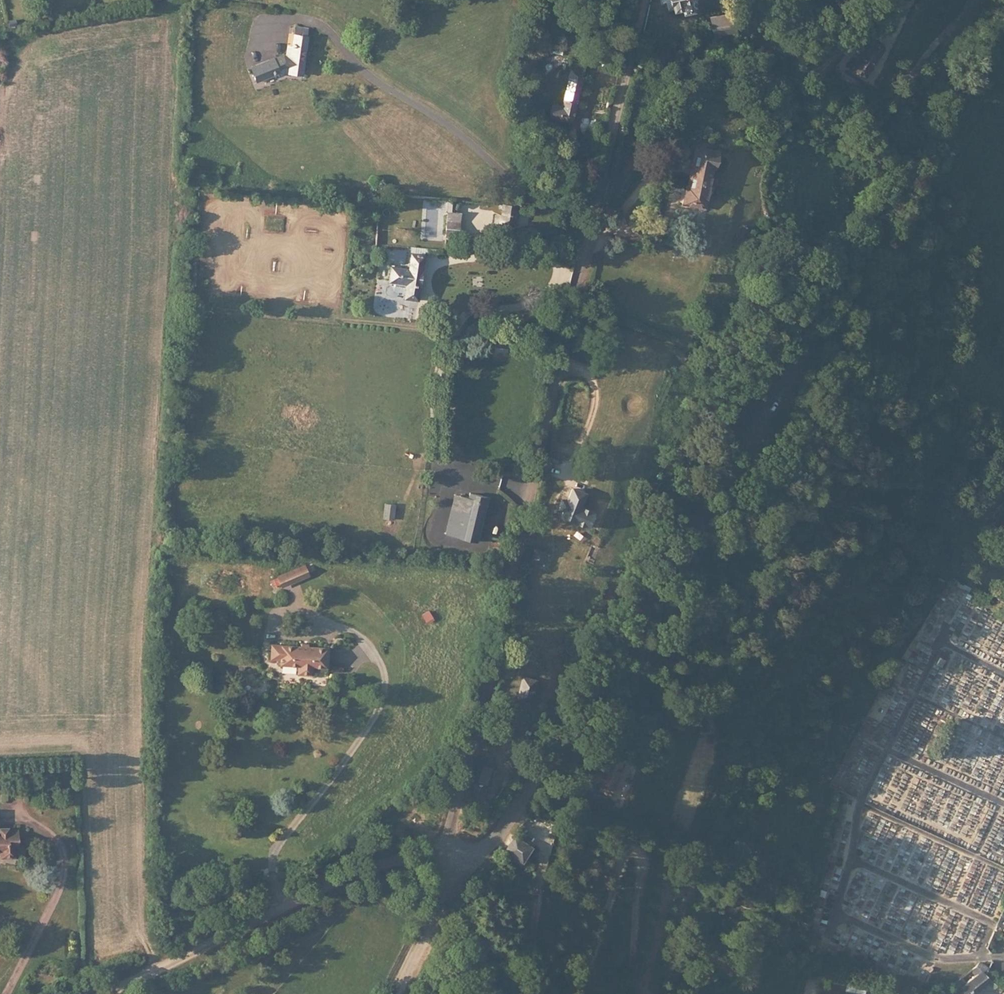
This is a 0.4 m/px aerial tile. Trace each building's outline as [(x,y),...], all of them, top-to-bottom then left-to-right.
[(671,8),(671,10),(680,8),(681,10),(683,11),(687,10),(690,10),(691,8),(690,6),(693,5),(693,4),(697,3),(699,0),(669,0),(671,8)] [(726,21),(726,15),(719,17),(720,23),(711,24),(713,36),(714,36),(715,38),(719,37),(719,35),(736,31),(733,19),(726,21)] [(255,83),(277,74),(279,77),(284,75),(286,75),(287,74),(291,75),(295,75),(300,76),(305,37),(300,37),(301,29),(293,28),(290,48),(289,58),(284,57),(281,57),(272,61),(271,60),(249,70),(255,83)] [(881,46),(870,40),(853,71),(864,77),(881,46)] [(562,110),(576,113),(587,64),(573,61),(563,106),(562,110)] [(574,122),(576,113),(562,110),(563,106),(554,104),(551,117),(574,122)] [(683,154),(680,170),(701,173),(704,156),(683,154)] [(701,173),(680,170),(678,194),(676,194),(674,211),(695,213),(701,173)] [(513,208),(499,207),(498,221),(492,221),(491,230),(511,231),(513,208)] [(460,212),(446,211),(445,235),(461,236),(461,224),(459,223),(460,212)] [(741,238),(735,235),(731,244),(736,247),(741,238)] [(425,257),(425,250),(410,249),(410,254),(407,253),(406,268),(389,266),(388,281),(391,282),(404,283),(402,294),(402,296),(415,298),(419,256),(425,257)] [(397,294),(402,294),(404,283),(391,282),(391,286),(387,289),(385,293),(390,297),(395,297),(397,294)] [(507,343),(496,341),(495,350),(506,352),(507,343)] [(550,428),(546,436),(558,440),(561,433),(550,428)] [(586,493),(572,488),(567,500),(563,499),(560,508),(564,509),(562,515),(589,525),(594,513),(580,507),(586,493)] [(468,497),(459,495),(451,529),(460,531),(458,538),(476,542),(487,497),(469,493),(468,497)] [(451,529),(459,495),(455,494),(445,535),(458,538),(460,531),(451,529)] [(395,504),(385,502),(382,518),(393,520),(395,504)] [(533,560),(542,563),(546,552),(538,549),(533,560)] [(302,565),(280,575),(285,587),(307,577),(302,565)] [(430,610),(422,613),(427,624),(435,620),(430,610)] [(309,644),(300,644),(272,642),(271,657),(280,658),(280,663),(297,664),(296,674),(312,675),(313,665),(324,666),(326,646),(309,644)] [(530,702),(535,680),(522,677),(517,699),(530,702)] [(666,722),(681,728),(684,718),(669,713),(666,722)] [(1,852),(0,856),(15,856),(14,845),(18,845),(17,830),(8,830),(8,827),(0,827),(0,852),(1,852)] [(513,833),(504,849),(523,860),(532,844),(513,833)] [(978,963),(975,967),(983,974),(986,970),(978,963)] [(985,985),(990,987),(993,982),(990,980),(983,974),(975,967),(969,972),(972,976),(964,983),(960,978),(952,985),(957,991),(954,993),(974,993),(985,985)] [(875,993),(875,986),(854,985),(853,993),(875,993)] [(1003,989),(998,985),(994,990),(1000,993),(1003,989)]
